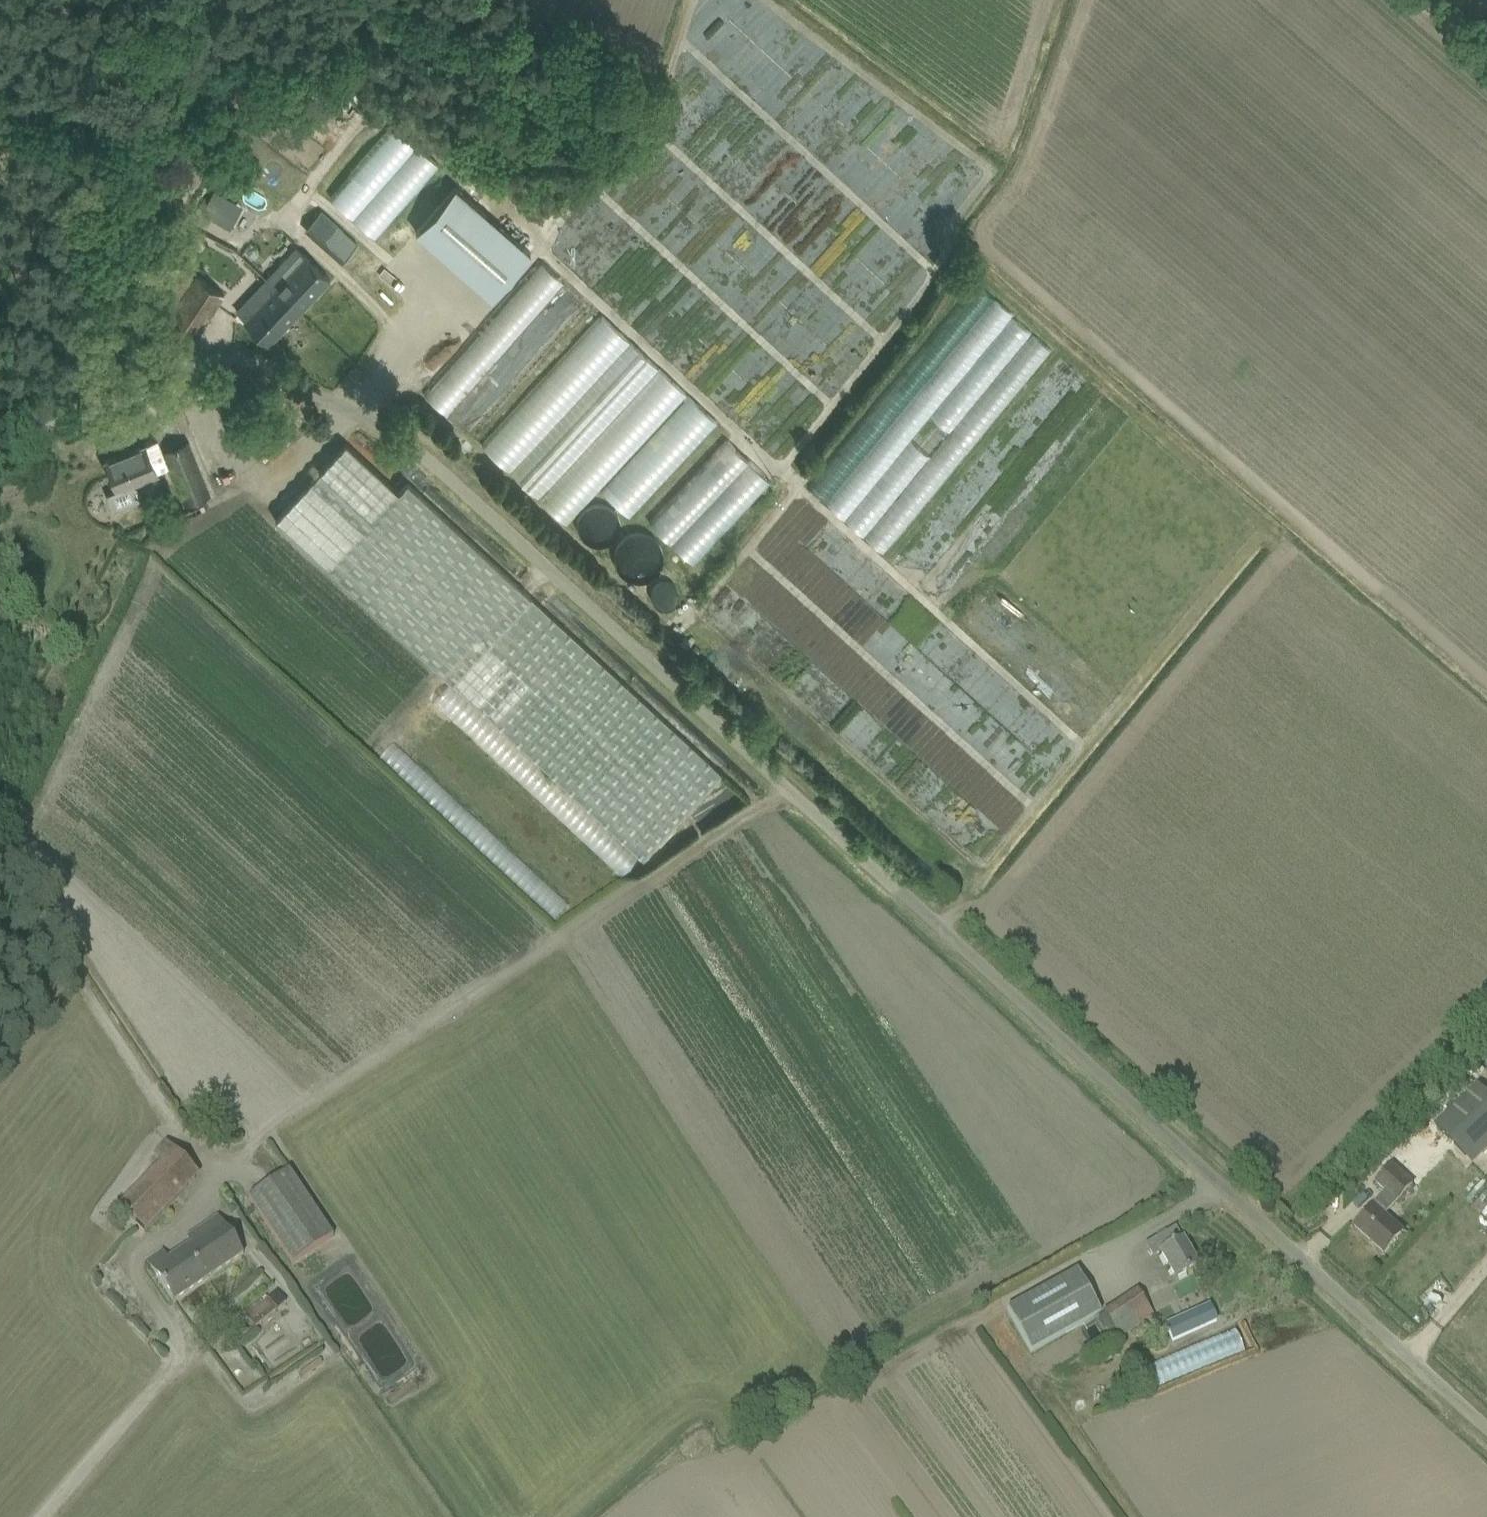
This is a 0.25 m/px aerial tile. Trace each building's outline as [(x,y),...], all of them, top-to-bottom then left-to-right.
[(417,204),(448,166),(400,127),(337,205),(386,245),(418,205),(417,204)] [(437,207),(416,231),(491,297),(512,273),(530,252),(455,186),(437,207)] [(213,188),(200,212),(223,224),(236,201),(213,188)] [(322,208),(305,227),(326,246),(342,227),(322,208)] [(275,286),(245,319),(268,342),(282,328),(328,279),(303,256),(285,276),(277,268),(267,278),(275,286)] [(696,396),(597,310),(599,308),(547,262),(432,394),(484,439),(482,441),(593,538),(618,510),(623,514),(694,433),(677,418),(696,396)] [(172,281),(152,313),(164,322),(157,333),(173,344),(182,333),(192,340),(223,293),(182,266),(172,281)] [(189,440),(163,451),(184,503),(210,492),(189,440)] [(735,440),(656,524),(703,567),(782,484),(735,440)] [(643,858),(722,773),(407,482),(398,491),(346,442),(275,518),(643,858)] [(106,460),(114,478),(117,488),(106,492),(112,508),(138,498),(132,482),(147,476),(146,475),(156,471),(145,444),(106,460)] [(687,467),(697,477),(706,468),(695,458),(687,467)] [(679,596),(679,594),(679,592),(678,589),(677,587),(676,586),(674,584),(673,583),(672,582),(667,580),(663,580),(658,582),(657,583),(656,584),(653,586),(653,587),(652,588),(652,589),(651,590),(651,592),(651,593),(651,595),(651,596),(651,598),(652,600),(653,601),(653,602),(656,604),(657,605),(658,606),(663,608),(664,608),(665,608),(666,608),(667,608),(672,606),(673,605),(674,604),(676,602),(677,601),(677,600),(679,596)] [(1421,1110),(1453,1139),(1486,1102),(1486,1096),(1458,1070),(1421,1110)] [(119,1207),(137,1225),(144,1233),(187,1188),(177,1179),(188,1167),(165,1144),(153,1157),(161,1164),(119,1207)] [(1354,1228),(1383,1255),(1403,1232),(1385,1216),(1413,1186),(1391,1166),(1375,1184),(1385,1193),(1354,1228)] [(286,1171),(285,1172),(247,1198),(291,1264),(331,1238),(327,1232),(286,1171)] [(203,1228),(209,1238),(170,1264),(162,1252),(145,1263),(172,1303),(242,1256),(217,1219),(203,1228)] [(1175,1280),(1180,1278),(1197,1268),(1175,1229),(1157,1239),(1145,1246),(1152,1257),(1159,1252),(1175,1280)] [(1005,1310),(1029,1354),(1100,1315),(1075,1272),(1005,1310)] [(1113,1332),(1118,1340),(1153,1318),(1135,1292),(1100,1314),(1102,1316),(1097,1320),(1107,1336),(1113,1332)] [(243,1315),(254,1329),(276,1312),(265,1298),(243,1315)] [(1172,1343),(1215,1324),(1208,1307),(1164,1327),(1172,1343)] [(1157,1368),(1166,1390),(1251,1356),(1242,1334),(1157,1368)]
